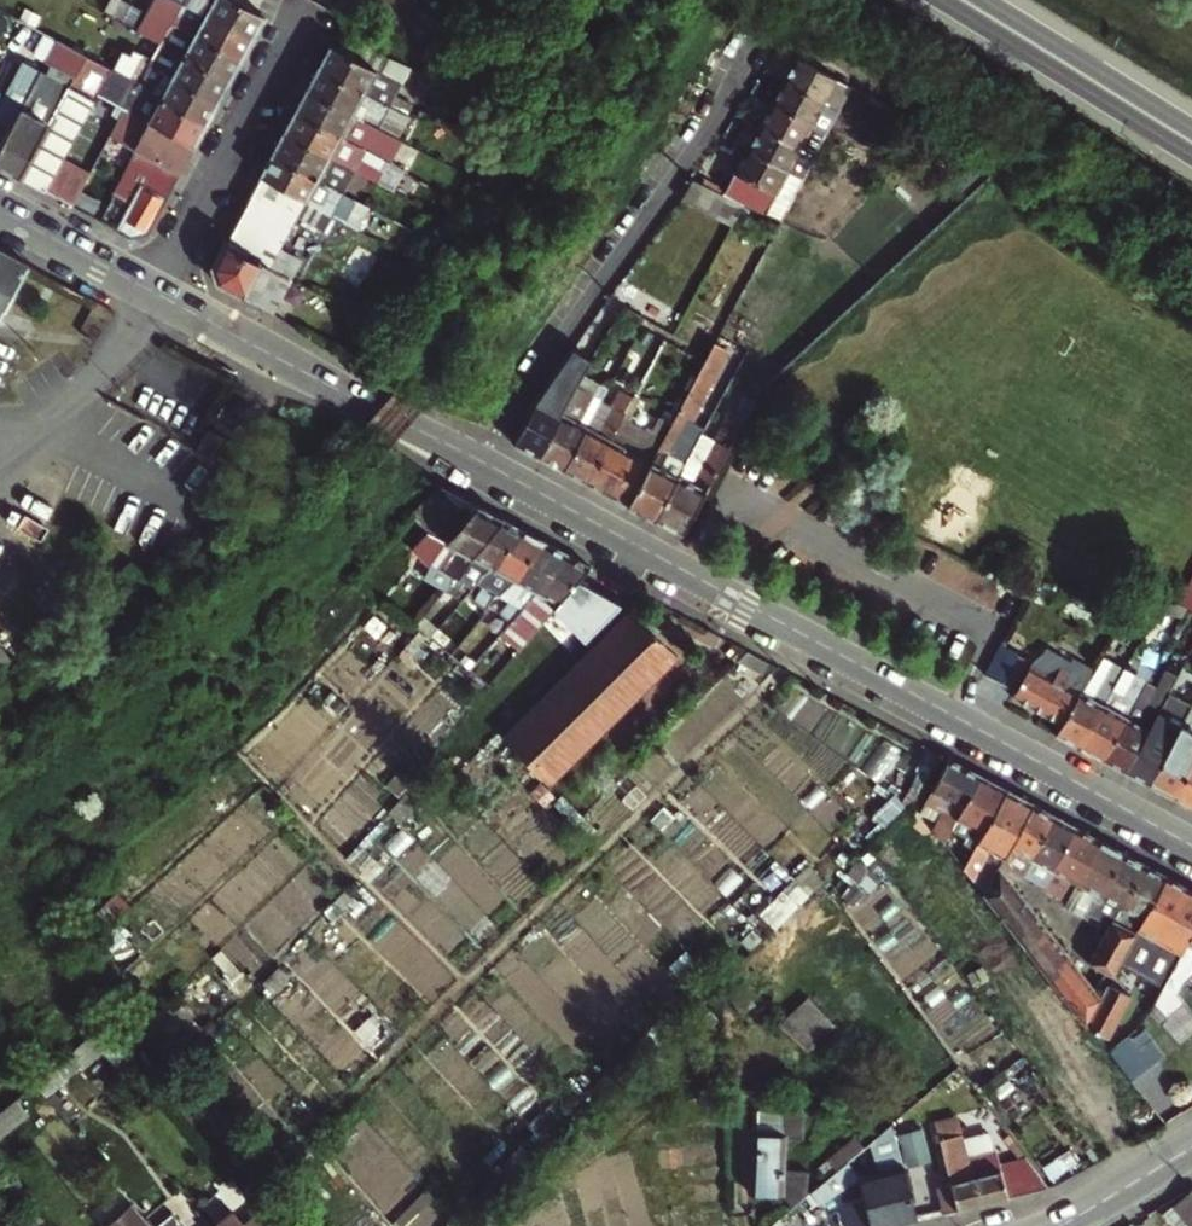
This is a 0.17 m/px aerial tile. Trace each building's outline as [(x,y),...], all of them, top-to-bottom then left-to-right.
[(170,24),(173,18),(179,7),(183,0),(182,0),(138,0),(135,5),(170,24)] [(196,33),(241,60),(253,38),(207,13),(183,0),(179,7),(203,21),(196,33)] [(265,15),(237,0),(208,0),(213,3),(207,13),(253,38),(265,15)] [(167,30),(162,40),(212,70),(230,81),(241,60),(196,33),(190,44),(167,30)] [(212,70),(162,40),(148,32),(145,38),(159,46),(151,59),(162,66),(175,74),(218,103),(230,81),(212,70)] [(339,48),(402,83),(409,71),(346,37),(339,48)] [(390,105),(402,83),(339,48),(331,44),(319,67),(390,105)] [(124,51),(115,69),(140,82),(151,59),(135,50),(132,56),(124,51)] [(797,57),(784,80),(842,110),(855,86),(797,57)] [(140,82),(207,124),(218,103),(175,74),(169,85),(157,77),(162,66),(151,59),(140,82)] [(390,105),(319,67),(308,88),(377,126),(390,105)] [(93,108),(39,78),(0,149),(0,166),(46,191),(61,165),(93,108)] [(842,110),(784,80),(772,103),(830,133),(842,110)] [(150,120),(195,145),(207,124),(140,82),(133,94),(126,107),(150,120)] [(308,88),(295,110),(365,149),(377,126),(308,88)] [(772,103),(760,125),(818,154),(830,133),(772,103)] [(153,158),(146,171),(173,186),(195,146),(195,145),(150,120),(126,107),(112,135),(153,158)] [(284,131),(355,170),(361,173),(367,163),(360,159),(365,149),(295,110),(284,131)] [(760,125),(748,148),(805,178),(818,154),(760,125)] [(377,126),(365,149),(373,154),(387,132),(377,126)] [(344,191),(355,170),(284,131),(273,152),(344,191)] [(805,178),(748,148),(727,189),(783,219),(805,178)] [(373,154),(365,149),(360,159),(367,163),(373,154)] [(348,193),(344,191),(273,152),(261,174),(334,216),(348,193)] [(61,165),(46,191),(74,206),(88,179),(61,165)] [(173,186),(146,171),(142,178),(115,228),(132,236),(148,232),(173,186)] [(261,174),(224,243),(287,276),(297,257),(281,248),(299,214),(326,229),(334,216),(261,174)] [(695,179),(682,198),(733,227),(745,205),(695,179)] [(293,280),(287,276),(224,243),(213,264),(217,282),(254,303),(264,284),(284,295),(293,280)] [(31,264),(0,247),(0,320),(31,264)] [(287,276),(293,280),(305,262),(297,257),(287,276)] [(264,284),(254,303),(273,313),(284,295),(264,284)] [(537,455),(577,385),(600,343),(584,334),(537,401),(514,443),(537,455)] [(694,383),(661,445),(629,504),(654,518),(686,460),(673,453),(689,422),(707,390),(694,383)] [(563,469),(602,398),(577,385),(537,455),(563,469)] [(609,402),(602,398),(563,469),(586,481),(618,422),(632,397),(616,389),(609,402)] [(688,457),(686,460),(654,518),(683,533),(745,418),(730,410),(714,440),(701,464),(688,457)] [(661,445),(618,422),(586,481),(629,504),(661,445)] [(703,429),(689,422),(673,453),(686,460),(688,457),(701,433),(703,429)] [(229,439),(210,428),(198,450),(217,460),(229,439)] [(701,464),(714,440),(701,433),(688,457),(701,464)] [(446,573),(456,578),(503,520),(461,497),(428,537),(449,545),(462,552),(446,573)] [(492,569),(524,531),(503,520),(456,578),(467,584),(484,564),(492,569)] [(515,580),(546,543),(524,531),(492,569),(515,580)] [(567,555),(546,543),(515,580),(496,603),(517,615),(567,555)] [(590,567),(567,555),(517,615),(504,632),(515,637),(525,625),(535,631),(549,615),(578,581),(590,567)] [(578,581),(549,615),(587,639),(620,606),(578,581)] [(1190,586),(1177,610),(1191,615),(1191,587),(1190,586)] [(566,786),(697,656),(650,609),(519,739),(566,786)] [(525,625),(515,637),(526,642),(535,631),(525,625)] [(1092,668),(1063,721),(1057,733),(1082,747),(1107,702),(1134,652),(1109,638),(1092,668)] [(1003,684),(1029,657),(1003,642),(986,674),(1003,684)] [(1029,657),(1003,684),(1015,691),(1013,694),(1042,710),(1068,661),(1038,647),(1029,657)] [(1134,652),(1107,702),(1082,747),(1105,759),(1128,716),(1148,680),(1157,664),(1134,652)] [(14,676),(0,656),(0,687),(14,676)] [(1042,710),(1063,721),(1092,668),(1071,657),(1068,661),(1042,710)] [(1148,680),(1128,716),(1105,759),(1128,771),(1152,728),(1169,697),(1186,665),(1171,657),(1165,668),(1157,664),(1148,680)] [(489,677),(493,681),(503,669),(499,666),(489,677)] [(1152,728),(1128,771),(1150,783),(1191,707),(1191,683),(1190,683),(1179,703),(1162,734),(1152,728)] [(1179,703),(1169,697),(1152,728),(1162,734),(1179,703)] [(1150,783),(1173,796),(1191,762),(1191,707),(1150,783)] [(960,821),(983,776),(950,758),(925,802),(945,813),(952,816),(941,837),(947,844),(960,821)] [(1173,796),(1191,806),(1191,762),(1173,796)] [(1008,789),(983,776),(960,821),(972,827),(956,857),(965,870),(1008,789)] [(1011,847),(1034,803),(1008,789),(965,870),(977,885),(1000,841),(1011,847)] [(1056,815),(1034,803),(1011,847),(1033,858),(1056,815)] [(952,816),(945,813),(936,830),(941,837),(952,816)] [(1034,859),(1054,869),(1077,826),(1056,815),(1033,858),(1034,859)] [(1099,838),(1077,826),(1054,869),(1075,880),(1077,881),(1099,838)] [(1102,840),(1099,838),(1077,881),(1080,883),(1082,884),(1073,902),(1093,913),(1102,894),(1124,852),(1102,840)] [(1033,858),(1011,847),(1007,854),(1015,859),(1017,860),(1027,873),(1034,859),(1033,858)] [(1123,905),(1146,863),(1124,852),(1102,894),(1123,905)] [(1015,859),(1007,854),(1001,866),(1007,873),(1011,865),(1015,859)] [(1017,860),(1015,859),(1011,865),(1027,873),(1017,860)] [(1054,869),(1034,859),(1027,873),(1046,884),(1054,869)] [(1168,875),(1146,863),(1123,905),(1116,920),(1138,932),(1140,929),(1168,875)] [(1007,873),(1001,866),(985,896),(1001,918),(1018,887),(1007,873)] [(1075,880),(1054,869),(1046,884),(1065,897),(1075,880)] [(1168,875),(1140,929),(1168,943),(1183,952),(1188,941),(1191,934),(1191,888),(1168,875)] [(1019,941),(1036,909),(1035,908),(1018,887),(1001,918),(1019,941)] [(1123,905),(1102,894),(1093,913),(1107,920),(1109,916),(1116,920),(1123,905)] [(1093,913),(1073,902),(1070,908),(1104,926),(1107,920),(1093,913)] [(1037,963),(1054,931),(1036,909),(1019,941),(1037,963)] [(1138,932),(1116,920),(1104,941),(1127,954),(1138,932)] [(1140,995),(1148,979),(1163,952),(1168,943),(1140,929),(1138,932),(1127,954),(1115,976),(1110,985),(1132,996),(1140,995)] [(1070,951),(1054,931),(1037,963),(1053,983),(1070,951)] [(1127,954),(1104,941),(1092,964),(1108,972),(1115,976),(1127,954)] [(1188,941),(1183,952),(1178,960),(1164,987),(1169,990),(1166,997),(1171,1000),(1177,994),(1187,982),(1180,977),(1191,954),(1191,944),(1188,941)] [(1070,1005),(1087,973),(1070,951),(1053,983),(1054,984),(1070,1005)] [(1178,960),(1163,952),(1148,979),(1164,987),(1178,960)] [(1180,977),(1187,982),(1191,977),(1191,954),(1180,977)] [(1115,976),(1108,972),(1099,988),(1105,995),(1110,985),(1115,976)] [(1089,1025),(1105,995),(1099,988),(1087,973),(1070,1005),(1088,1027),(1089,1025)] [(1148,979),(1140,995),(1155,1003),(1164,987),(1148,979)] [(1177,994),(1190,1005),(1191,1004),(1191,986),(1187,982),(1177,994)] [(1094,1032),(1088,1027),(1070,1005),(1054,984),(1027,1004),(1067,1053),(1094,1032)] [(1089,1025),(1088,1027),(1109,1038),(1132,996),(1110,985),(1105,995),(1089,1025)] [(820,993),(790,1019),(816,1048),(846,1022),(820,993)] [(1130,1035),(1112,1051),(1136,1080),(1154,1066),(1130,1035)] [(782,1191),(788,1110),(761,1108),(760,1133),(753,1133),(750,1190),(782,1191)] [(897,1128),(824,1181),(831,1190),(873,1159),(876,1174),(888,1172),(906,1167),(897,1128)] [(942,1146),(964,1141),(961,1128),(938,1133),(942,1146)] [(975,1138),(964,1141),(975,1178),(1002,1172),(1001,1166),(999,1160),(983,1164),(975,1138)] [(975,1178),(964,1141),(942,1146),(952,1182),(959,1209),(1018,1195),(1050,1186),(1033,1162),(1021,1165),(1020,1161),(1001,1166),(1002,1172),(975,1178)] [(865,1197),(848,1201),(853,1225),(891,1225),(919,1219),(906,1167),(888,1172),(876,1174),(881,1193),(865,1197)] [(959,1209),(952,1182),(939,1185),(946,1212),(959,1209)] [(1177,1225),(1186,1225),(1191,1222),(1191,1223),(1191,1190),(1166,1213),(1177,1225)] [(175,1213),(158,1225),(186,1225),(175,1213)] [(221,1225),(244,1225),(235,1215),(221,1225)] [(265,1215),(251,1225),(274,1225),(265,1215)]
